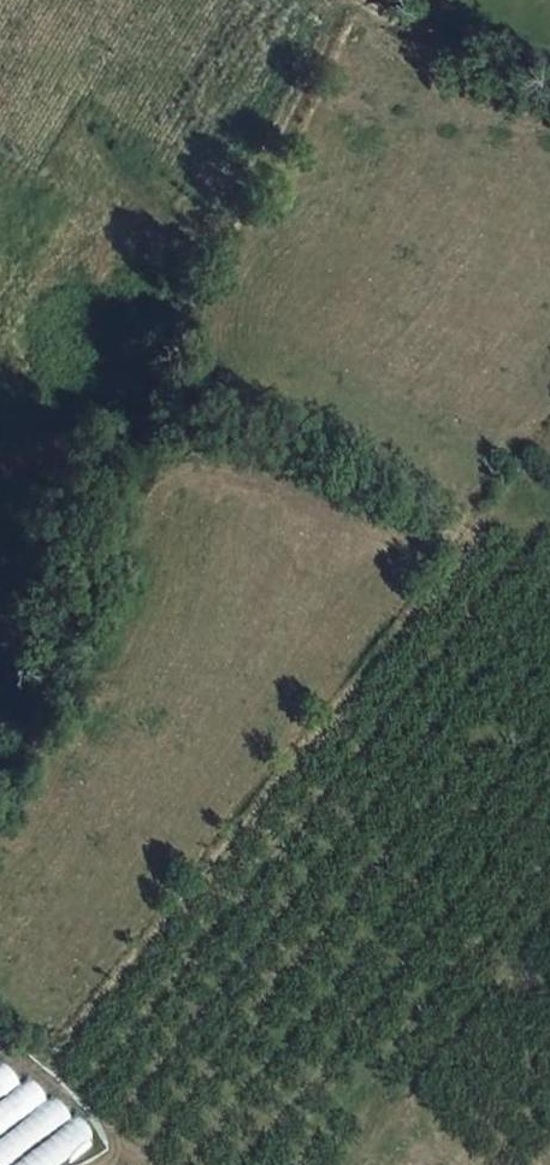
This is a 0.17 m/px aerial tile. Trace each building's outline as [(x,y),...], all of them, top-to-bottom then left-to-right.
[(111,1130),(0,1060),(0,1164),(67,1164),(111,1130)]
